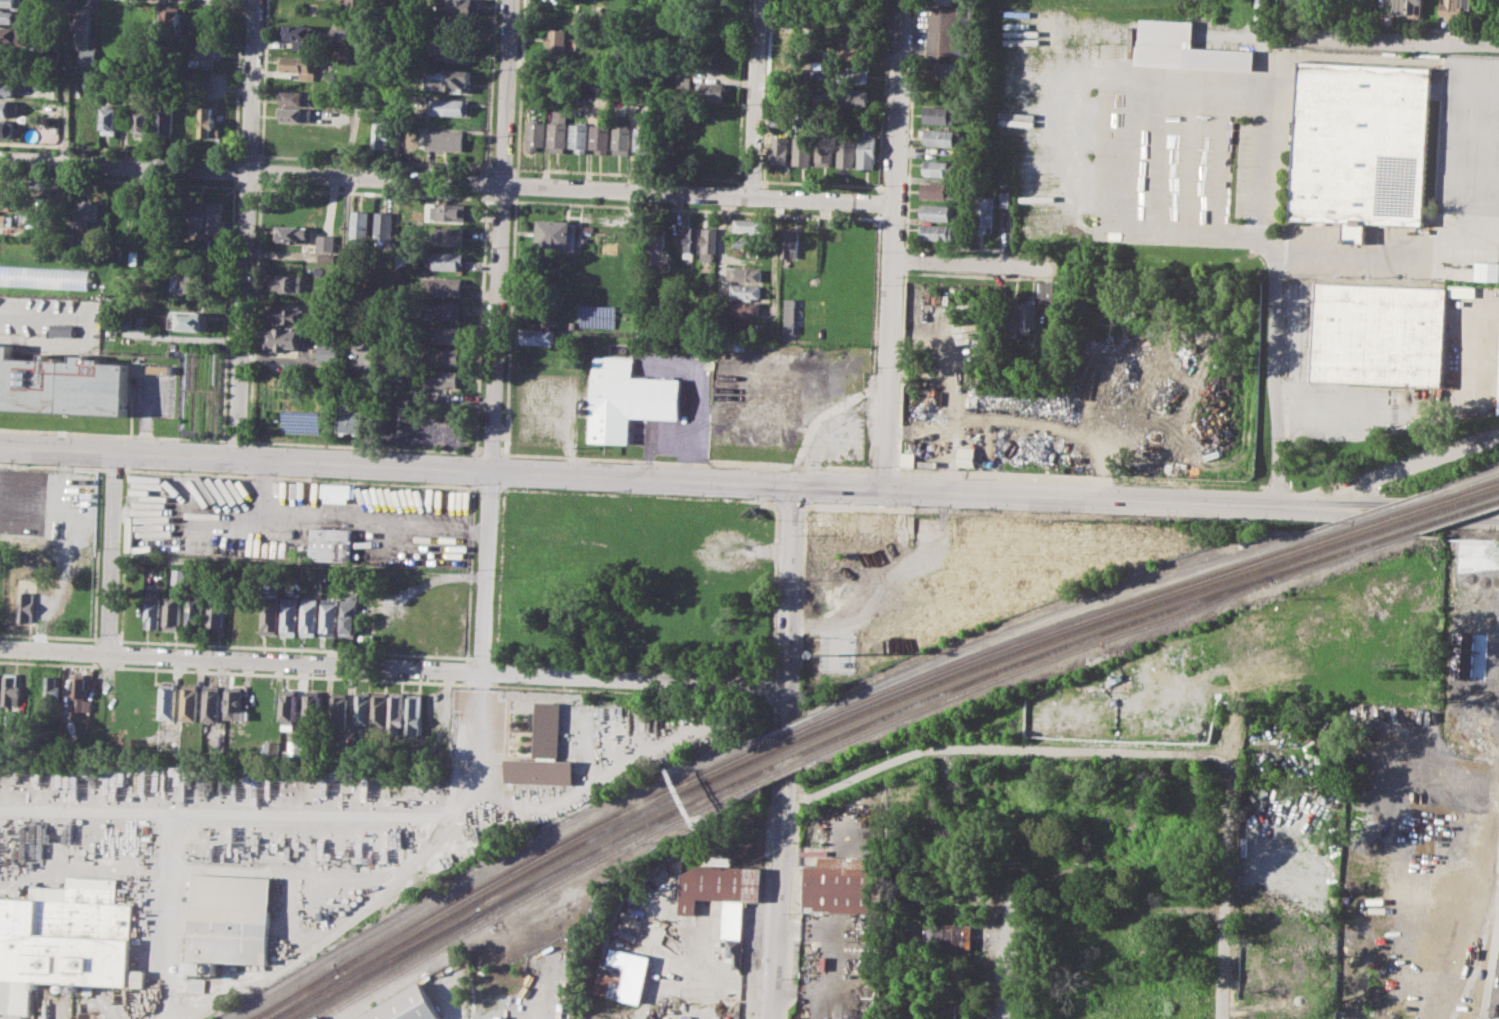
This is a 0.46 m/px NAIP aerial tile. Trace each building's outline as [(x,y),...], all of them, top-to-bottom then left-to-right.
[(21,8),(0,7),(0,0),(22,0),(21,8)] [(450,12),(451,0),(482,0),(481,14),(450,12)] [(1395,12),(1395,0),(1420,0),(1420,4),(1416,4),(1416,13),(1395,12)] [(1448,2),(1448,0),(1471,0),(1471,15),(1460,15),(1460,19),(1449,19),(1449,15),(1441,15),(1441,2),(1448,2)] [(164,5),(181,6),(180,22),(163,21),(164,5)] [(931,6),(968,8),(965,55),(929,54),(931,6)] [(77,7),(92,8),(89,48),(97,48),(97,64),(81,63),(82,48),(75,47),(77,7)] [(22,26),(0,25),(0,10),(23,11),(22,26)] [(446,17),(479,19),(478,35),(445,33),(446,17)] [(1144,18),(1195,20),(1193,47),(1255,50),(1254,70),(1137,64),(1138,42),(1142,42),(1144,18)] [(280,24),(313,25),(312,40),(306,40),(305,48),(293,48),(293,39),(280,38),(280,24)] [(332,27),(348,28),(347,40),(332,39),(332,27)] [(24,47),(0,46),(0,28),(25,29),(24,47)] [(550,28),(566,29),(566,38),(576,38),(576,48),(550,47),(551,44),(545,44),(546,35),(550,35),(550,28)] [(199,41),(215,42),(215,68),(190,67),(191,58),(199,58),(199,41)] [(434,42),(475,44),(474,63),(449,62),(449,58),(433,57),(434,42)] [(280,56),(313,57),(313,64),(318,64),(317,80),(301,79),(301,71),(280,70),(280,56)] [(16,77),(0,76),(0,59),(17,60),(16,77)] [(929,61),(954,62),(953,78),(929,77),(929,61)] [(837,65),(869,66),(868,83),(836,81),(837,65)] [(1300,66),(1431,73),(1423,226),(1292,219),(1300,66)] [(428,68),(473,71),(472,93),(453,92),(454,89),(427,87),(428,68)] [(691,77),(679,76),(678,90),(690,91),(691,77)] [(9,97),(0,97),(0,80),(15,81),(15,94),(9,93),(9,97)] [(698,82),(728,84),(728,101),(702,100),(703,93),(698,93),(698,82)] [(837,87),(868,89),(867,107),(836,105),(837,87)] [(284,90),(314,92),(313,105),(283,103),(284,90)] [(433,98),(471,99),(470,115),(432,113),(433,98)] [(16,117),(0,116),(0,100),(17,101),(16,117)] [(158,104),(174,105),(172,136),(156,135),(158,104)] [(925,105),(956,106),(955,122),(924,121),(925,105)] [(103,106),(119,107),(118,133),(102,132),(103,106)] [(202,106),(212,106),(212,118),(214,118),(214,126),(220,126),(220,137),(200,136),(202,106)] [(278,107),(313,109),(312,124),(277,122),(278,107)] [(135,109),(151,109),(150,136),(134,135),(135,109)] [(554,109),(568,110),(566,153),(547,152),(549,122),(553,122),(554,109)] [(374,119),(391,120),(389,148),(373,147),(374,119)] [(597,120),(608,120),(608,154),(598,154),(598,148),(591,148),(591,125),(597,125),(597,120)] [(14,136),(0,136),(0,121),(14,121),(14,136)] [(528,122),(546,122),(546,145),(539,145),(539,151),(528,151),(528,122)] [(569,123),(588,123),(588,154),(576,154),(576,147),(569,147),(569,123)] [(613,126),(632,127),(631,154),(612,153),(613,126)] [(635,127),(653,127),(652,154),(634,154),(635,127)] [(428,128),(464,130),(464,150),(427,148),(428,128)] [(924,129),(961,130),(961,146),(924,144),(924,129)] [(775,132),(790,133),(788,163),(773,162),(775,132)] [(860,135),(876,135),(875,168),(859,167),(860,135)] [(795,136),(813,137),(812,165),(794,164),(795,136)] [(818,136),(834,137),(832,165),(817,164),(818,136)] [(839,136),(855,136),(853,167),(838,166),(839,136)] [(925,158),(960,160),(960,177),(924,175),(925,158)] [(11,194),(0,194),(0,178),(12,178),(11,194)] [(921,182),(952,184),(951,199),(920,197),(921,182)] [(1001,190),(1009,190),(1009,207),(1001,207),(1001,190)] [(978,194),(994,195),(992,232),(976,231),(978,194)] [(11,211),(0,211),(0,197),(12,197),(11,211)] [(78,201),(98,202),(97,220),(89,220),(89,227),(76,226),(78,201)] [(191,201),(205,202),(204,228),(198,227),(198,232),(190,231),(191,201)] [(433,201),(468,202),(467,220),(433,219),(433,201)] [(208,202),(218,202),(218,210),(223,210),(223,220),(219,220),(218,233),(206,233),(208,202)] [(920,206),(926,206),(926,203),(955,204),(954,220),(925,219),(925,216),(920,216),(920,206)] [(353,210),(371,210),(369,244),(351,244),(353,210)] [(377,211),(395,211),(394,243),(376,243),(377,211)] [(10,226),(0,225),(0,214),(11,215),(10,226)] [(538,218),(579,220),(577,248),(537,246),(538,218)] [(734,218),(763,219),(763,229),(756,229),(756,234),(747,234),(747,231),(733,230),(734,218)] [(275,224),(313,227),(313,236),(307,236),(306,244),(274,242),(275,224)] [(921,224),(954,226),(953,240),(920,239),(921,224)] [(685,226),(699,227),(698,252),(695,252),(695,257),(684,256),(685,226)] [(436,227),(465,228),(464,246),(435,244),(436,227)] [(702,227),(717,227),(716,260),(701,259),(702,227)] [(652,228),(668,229),(667,253),(672,253),(671,270),(658,270),(658,264),(651,264),(652,228)] [(785,231),(800,231),(798,258),(784,257),(785,231)] [(317,234),(336,235),(335,251),(316,250),(317,234)] [(735,236),(761,236),(761,247),(734,246),(735,236)] [(204,237),(214,238),(213,250),(203,250),(204,237)] [(131,250),(138,251),(138,264),(130,263),(131,250)] [(430,251),(465,253),(464,263),(459,263),(459,270),(429,268),(430,251)] [(318,254),(335,254),(335,262),(318,261),(318,254)] [(1476,262),(1475,282),(1498,282),(1498,263),(1476,262)] [(0,265),(0,285),(89,288),(89,268),(0,265)] [(728,267),(763,268),(763,280),(728,279),(728,267)] [(174,272),(211,275),(210,291),(173,289),(174,272)] [(267,274),(303,276),(303,292),(267,291),(267,274)] [(424,277),(463,278),(463,295),(433,294),(433,286),(423,286),(424,277)] [(1040,281),(1066,282),(1065,298),(1039,298),(1040,281)] [(1317,283),(1313,384),(1438,388),(1442,288),(1317,283)] [(732,284),(762,285),(762,297),(753,296),(752,300),(743,300),(743,296),(732,296),(732,284)] [(1476,297),(1476,286),(1449,286),(1449,296),(1476,297)] [(169,291),(210,294),(209,312),(172,309),(173,297),(169,297),(169,291)] [(1006,296),(1020,296),(1019,326),(1015,326),(1015,339),(1005,338),(1006,296)] [(1023,298),(1036,299),(1036,327),(1031,326),(1031,333),(1022,332),(1023,298)] [(786,299),(796,299),(795,332),(785,332),(786,299)] [(427,300),(463,302),(462,320),(426,318),(427,300)] [(731,301),(762,302),(762,314),(753,314),(753,318),(739,317),(739,313),(730,312),(731,301)] [(271,307),(289,309),(289,303),(302,304),(301,309),(307,309),(306,324),(270,321),(271,307)] [(171,312),(210,314),(209,329),(170,327),(171,312)] [(52,322),(74,323),(73,335),(51,334),(52,322)] [(431,325),(462,326),(461,343),(430,342),(431,325)] [(264,327),(306,329),(305,342),(300,342),(300,347),(289,347),(289,351),(263,349),(264,327)] [(524,328),(557,329),(556,344),(524,343),(524,328)] [(320,331),(340,332),(339,341),(319,340),(320,331)] [(127,413),(0,409),(0,343),(13,344),(12,358),(43,359),(43,353),(50,353),(49,359),(73,360),(73,355),(90,355),(90,361),(129,362),(127,413)] [(320,343),(339,344),(338,362),(319,361),(320,343)] [(429,347),(461,348),(460,365),(428,364),(429,347)] [(593,355),(589,441),(629,443),(631,416),(681,419),(683,378),(633,376),(634,357),(593,355)] [(149,364),(175,365),(174,373),(148,372),(149,364)] [(426,368),(460,370),(459,387),(425,385),(426,368)] [(786,377),(808,378),(808,399),(785,399),(786,377)] [(345,394),(367,394),(366,431),(343,431),(345,394)] [(282,432),(319,433),(319,411),(282,411),(282,432)] [(711,424),(709,453),(774,457),(776,427),(711,424)] [(902,452),(916,453),(915,466),(902,466),(902,452)] [(9,468),(25,468),(23,529),(16,529),(16,521),(8,521),(9,468)] [(322,482),(356,484),(356,497),(348,497),(348,502),(324,501),(325,496),(321,495),(322,482)] [(312,527),(351,528),(349,561),(310,559),(312,527)] [(173,568),(185,568),(185,584),(172,584),(173,568)] [(5,589),(18,589),(17,621),(4,620),(5,589)] [(22,589),(20,621),(34,621),(35,590),(22,589)] [(146,589),(160,590),(159,629),(144,629),(146,589)] [(342,599),(347,599),(347,592),(359,592),(357,638),(341,638),(342,599)] [(163,630),(165,594),(181,594),(179,630),(163,630)] [(185,626),(187,595),(203,596),(201,631),(193,631),(193,626),(185,626)] [(208,631),(210,595),(226,596),(224,631),(208,631)] [(264,595),(279,596),(278,634),(263,634),(264,595)] [(281,633),(283,597),(299,598),(297,634),(281,633)] [(303,598),(318,598),(317,635),(302,635),(303,598)] [(323,599),(338,599),(337,637),(322,636),(323,599)] [(4,672),(17,672),(17,685),(21,685),(20,707),(2,706),(4,672)] [(45,675),(56,675),(55,686),(59,686),(59,704),(43,704),(45,675)] [(74,677),(85,677),(85,699),(90,699),(90,711),(73,710),(74,677)] [(160,683),(176,684),(175,719),(159,718),(160,683)] [(182,683),(197,684),(196,721),(181,720),(182,683)] [(205,684),(219,685),(218,722),(203,721),(205,684)] [(227,685),(243,685),(242,710),(248,710),(248,719),(226,718),(227,685)] [(307,690),(321,690),(320,726),(306,726),(307,690)] [(357,691),(371,691),(370,725),(356,725),(357,691)] [(375,691),(388,691),(387,731),(373,730),(375,691)] [(391,691),(405,692),(404,729),(390,729),(391,691)] [(332,692),(348,692),(346,729),(331,728),(332,692)] [(410,692),(424,693),(422,734),(408,734),(410,692)] [(283,694),(295,694),(294,730),(281,730),(283,694)] [(539,702),(563,703),(560,761),(578,761),(577,785),(506,782),(507,758),(537,759),(539,702)] [(265,740),(280,741),(279,755),(265,755),(265,740)] [(289,740),(304,741),(303,757),(288,757),(289,740)] [(804,864),(819,864),(819,855),(874,856),(873,911),(802,909),(804,864)] [(678,913),(680,873),(697,864),(763,869),(761,900),(742,899),(738,959),(723,958),(724,936),(719,936),(721,897),(698,896),(697,914),(678,913)] [(193,872),(273,875),(269,963),(216,961),(216,972),(188,970),(193,872)] [(30,1013),(0,1012),(0,898),(31,900),(32,886),(68,888),(69,876),(116,878),(115,903),(133,904),(129,969),(146,970),(145,987),(95,984),(94,994),(84,994),(84,983),(31,980),(30,1013)] [(925,923),(973,924),(972,948),(925,946),(925,923)] [(604,945),(651,956),(641,1003),(594,993),(604,945)] [(204,978),(188,978),(188,992),(204,992),(204,978)] [(443,1015),(436,1018),(355,1018),(423,980),(443,1015)] [(933,1000),(965,1002),(964,1012),(932,1010),(933,1000)]
